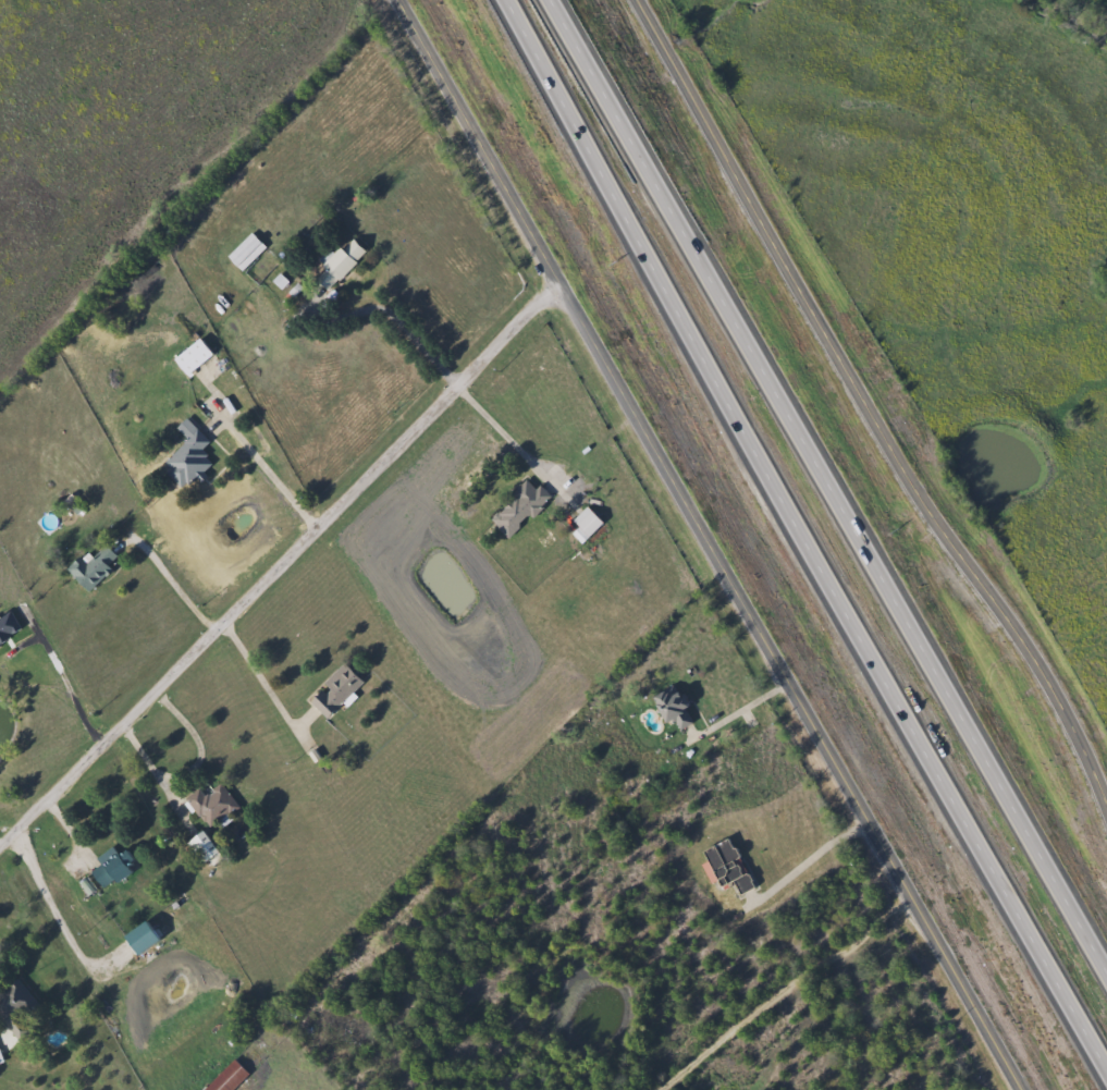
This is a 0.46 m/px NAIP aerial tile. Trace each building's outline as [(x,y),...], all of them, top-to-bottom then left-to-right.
[(223,256),(249,233),(263,248),(237,271),(223,256)] [(360,248),(328,292),(307,277),(332,243),(340,249),(347,238),(360,248)] [(175,487),(158,460),(184,442),(173,426),(186,417),(205,444),(200,448),(211,463),(175,487)] [(545,494),(508,539),(487,520),(524,476),(545,494)] [(583,536),(569,519),(585,506),(599,524),(583,536)] [(62,570),(83,549),(89,555),(101,544),(116,560),(84,591),(62,570)] [(325,719),(306,700),(342,663),(361,682),(325,719)] [(669,719),(667,721),(654,703),(672,689),(693,718),(679,730),(669,719)] [(209,789),(219,783),(236,806),(207,829),(183,798),(204,783),(209,789)] [(197,865),(183,841),(200,831),(214,854),(197,865)] [(700,848),(730,837),(749,889),(736,894),(731,882),(714,889),(700,848)] [(87,870),(114,855),(125,874),(98,890),(87,870)] [(14,1043),(0,1020),(0,996),(20,983),(35,1007),(19,1017),(29,1033),(14,1043)] [(248,1075),(232,1089),(204,1089),(233,1061),(248,1075)]
